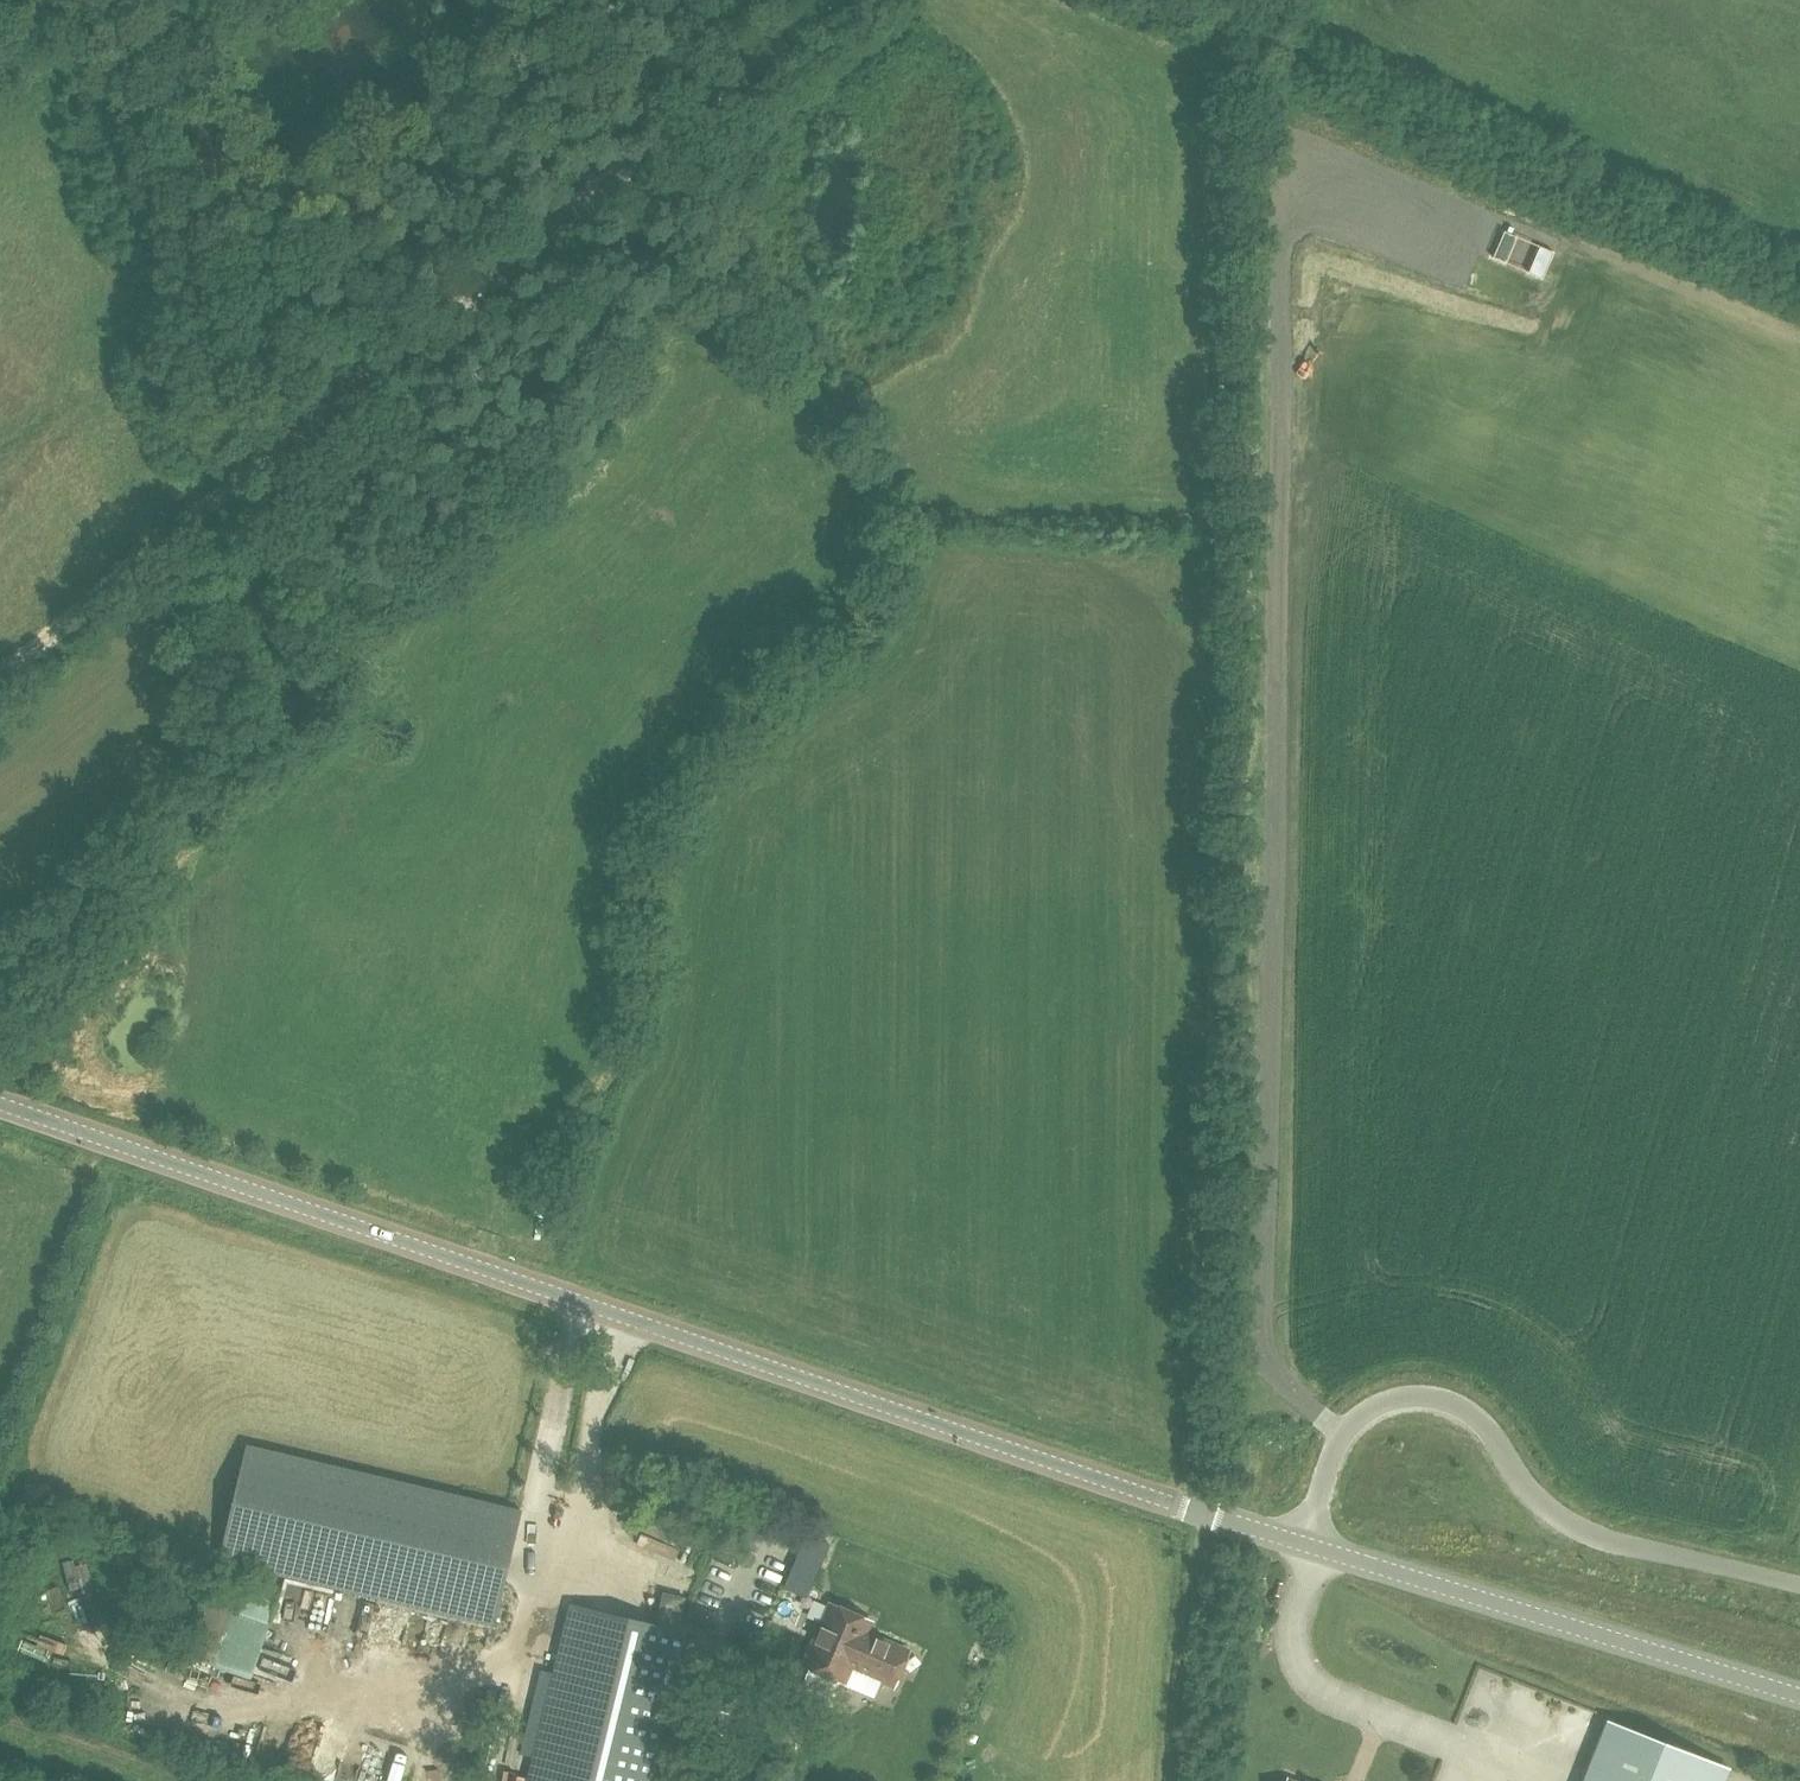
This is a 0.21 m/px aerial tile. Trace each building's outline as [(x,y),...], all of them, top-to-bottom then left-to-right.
[(417,1526),(414,1537),(514,1560),(527,1501),(414,1475),(403,1523),(417,1526)] [(500,1615),(513,1557),(235,1499),(223,1557),(500,1615)] [(238,1586),(227,1663),(267,1669),(278,1592),(238,1586)] [(555,1673),(540,1669),(521,1755),(534,1757),(528,1780),(651,1780),(687,1632),(571,1604),(555,1673)] [(868,1633),(871,1627),(872,1623),(860,1618),(859,1609),(848,1604),(842,1610),(832,1605),(805,1665),(845,1683),(853,1667),(893,1685),(908,1651),(868,1633)] [(697,1725),(698,1725),(722,1733),(736,1692),(711,1684),(697,1725)] [(1720,1765),(1607,1720),(1583,1780),(1713,1780),(1720,1765)] [(669,1772),(676,1780),(712,1780),(690,1755),(669,1772)]
